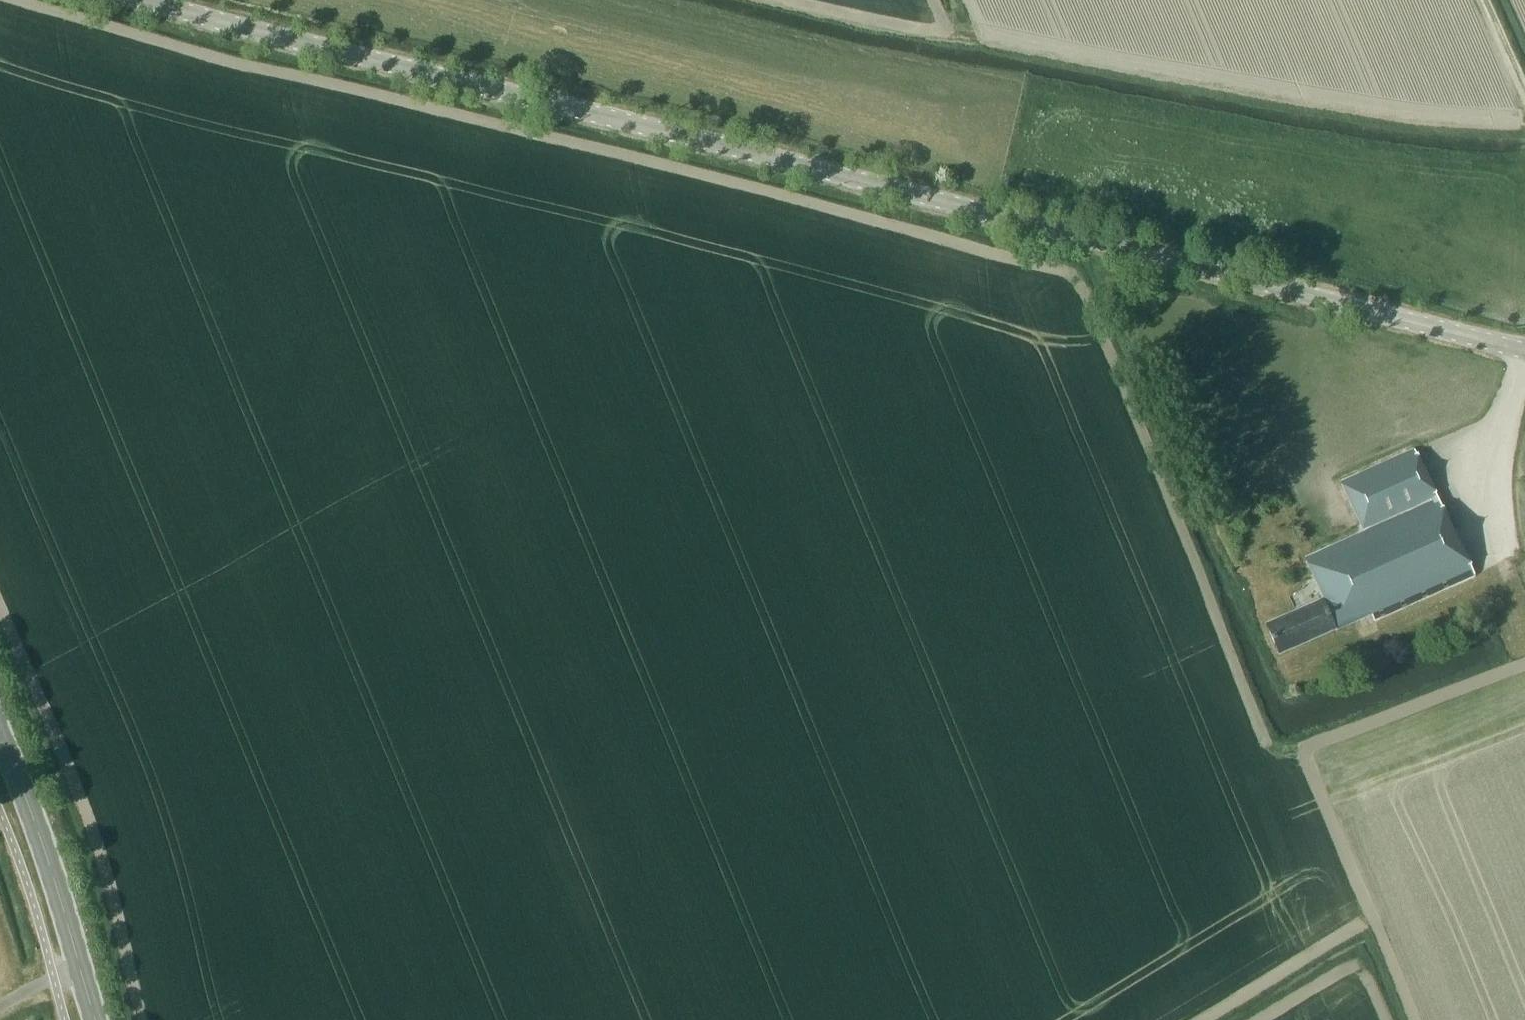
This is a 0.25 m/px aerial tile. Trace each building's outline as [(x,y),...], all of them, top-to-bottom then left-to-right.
[(1266,625),(1280,654),(1371,612),(1374,620),(1474,576),(1415,449),(1342,482),(1364,532),(1305,558),(1323,598),(1266,625)]
